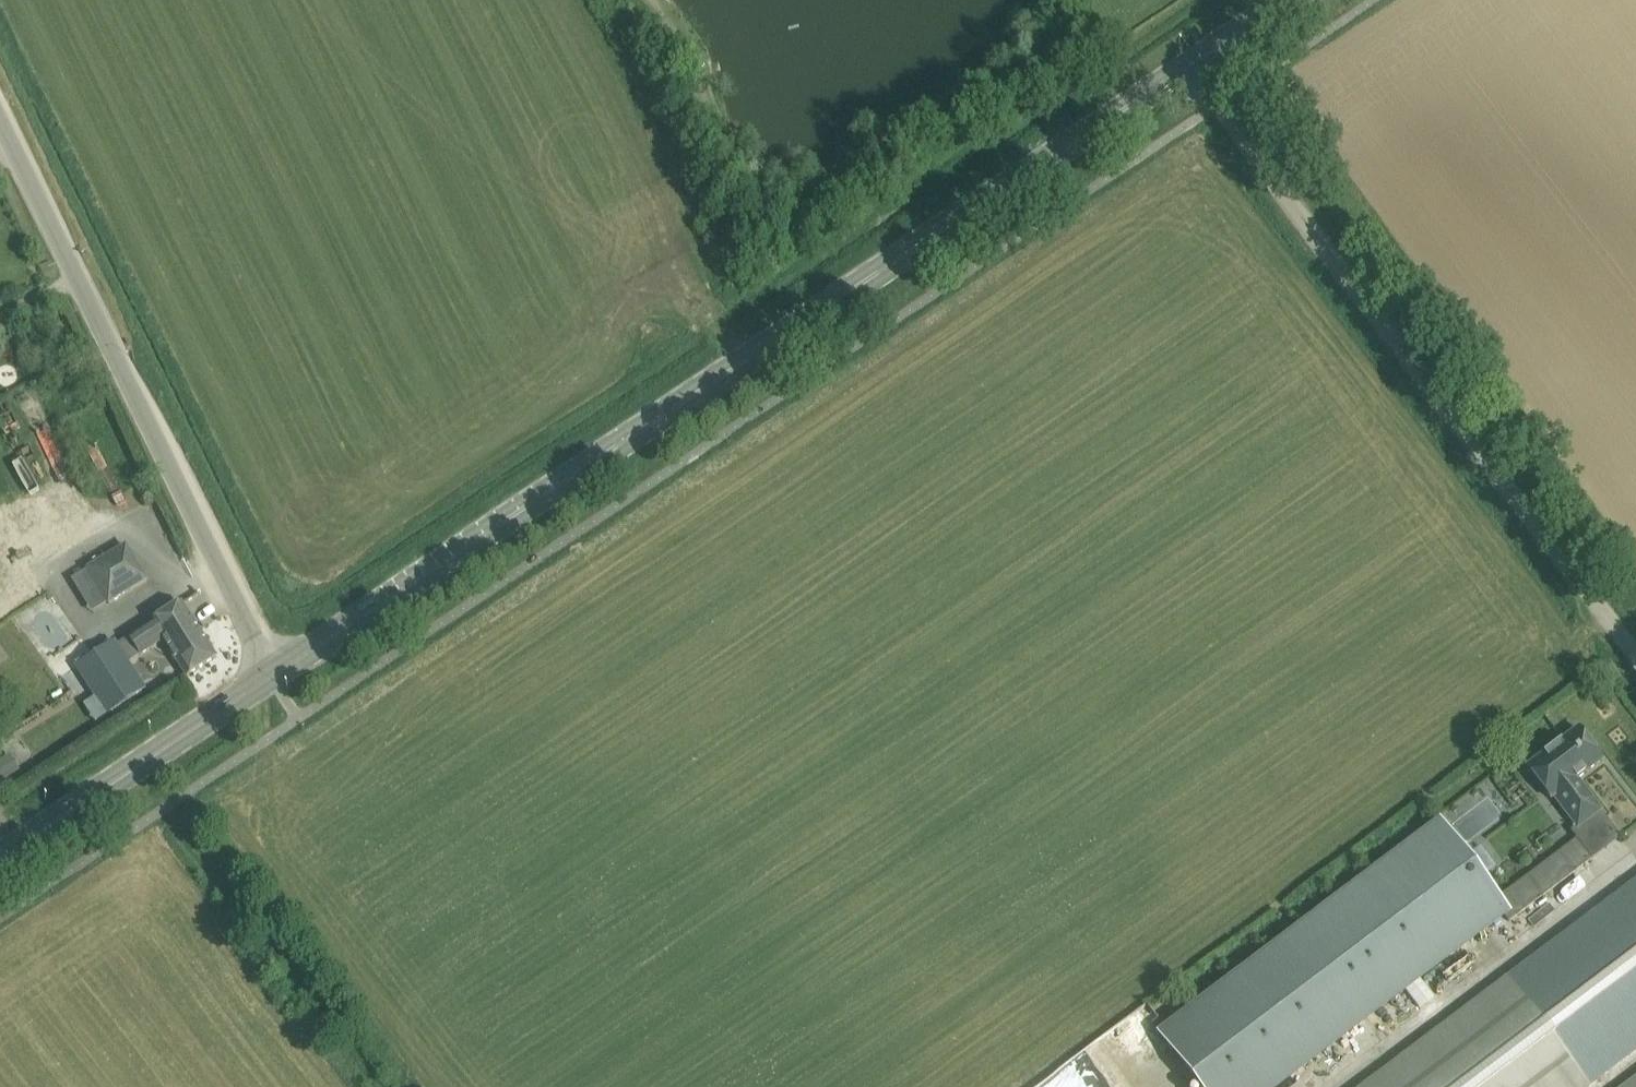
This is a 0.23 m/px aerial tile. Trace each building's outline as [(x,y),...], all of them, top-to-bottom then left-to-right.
[(88,571),(108,604),(148,580),(127,547),(88,571)] [(217,657),(211,648),(182,603),(128,637),(140,656),(165,641),(188,676),(217,657)] [(80,664),(100,694),(111,712),(144,690),(128,665),(116,646),(113,642),(80,664)] [(1554,795),(1578,827),(1601,809),(1577,778),(1603,759),(1579,727),(1528,766),(1551,797),(1554,795)] [(1202,1086),(1276,1086),(1509,911),(1442,824),(1163,1035),(1202,1086)] [(1364,1086),(1591,1086),(1635,1053),(1635,881),(1364,1086)] [(1622,1086),(1635,1086),(1635,1076),(1622,1086)]
